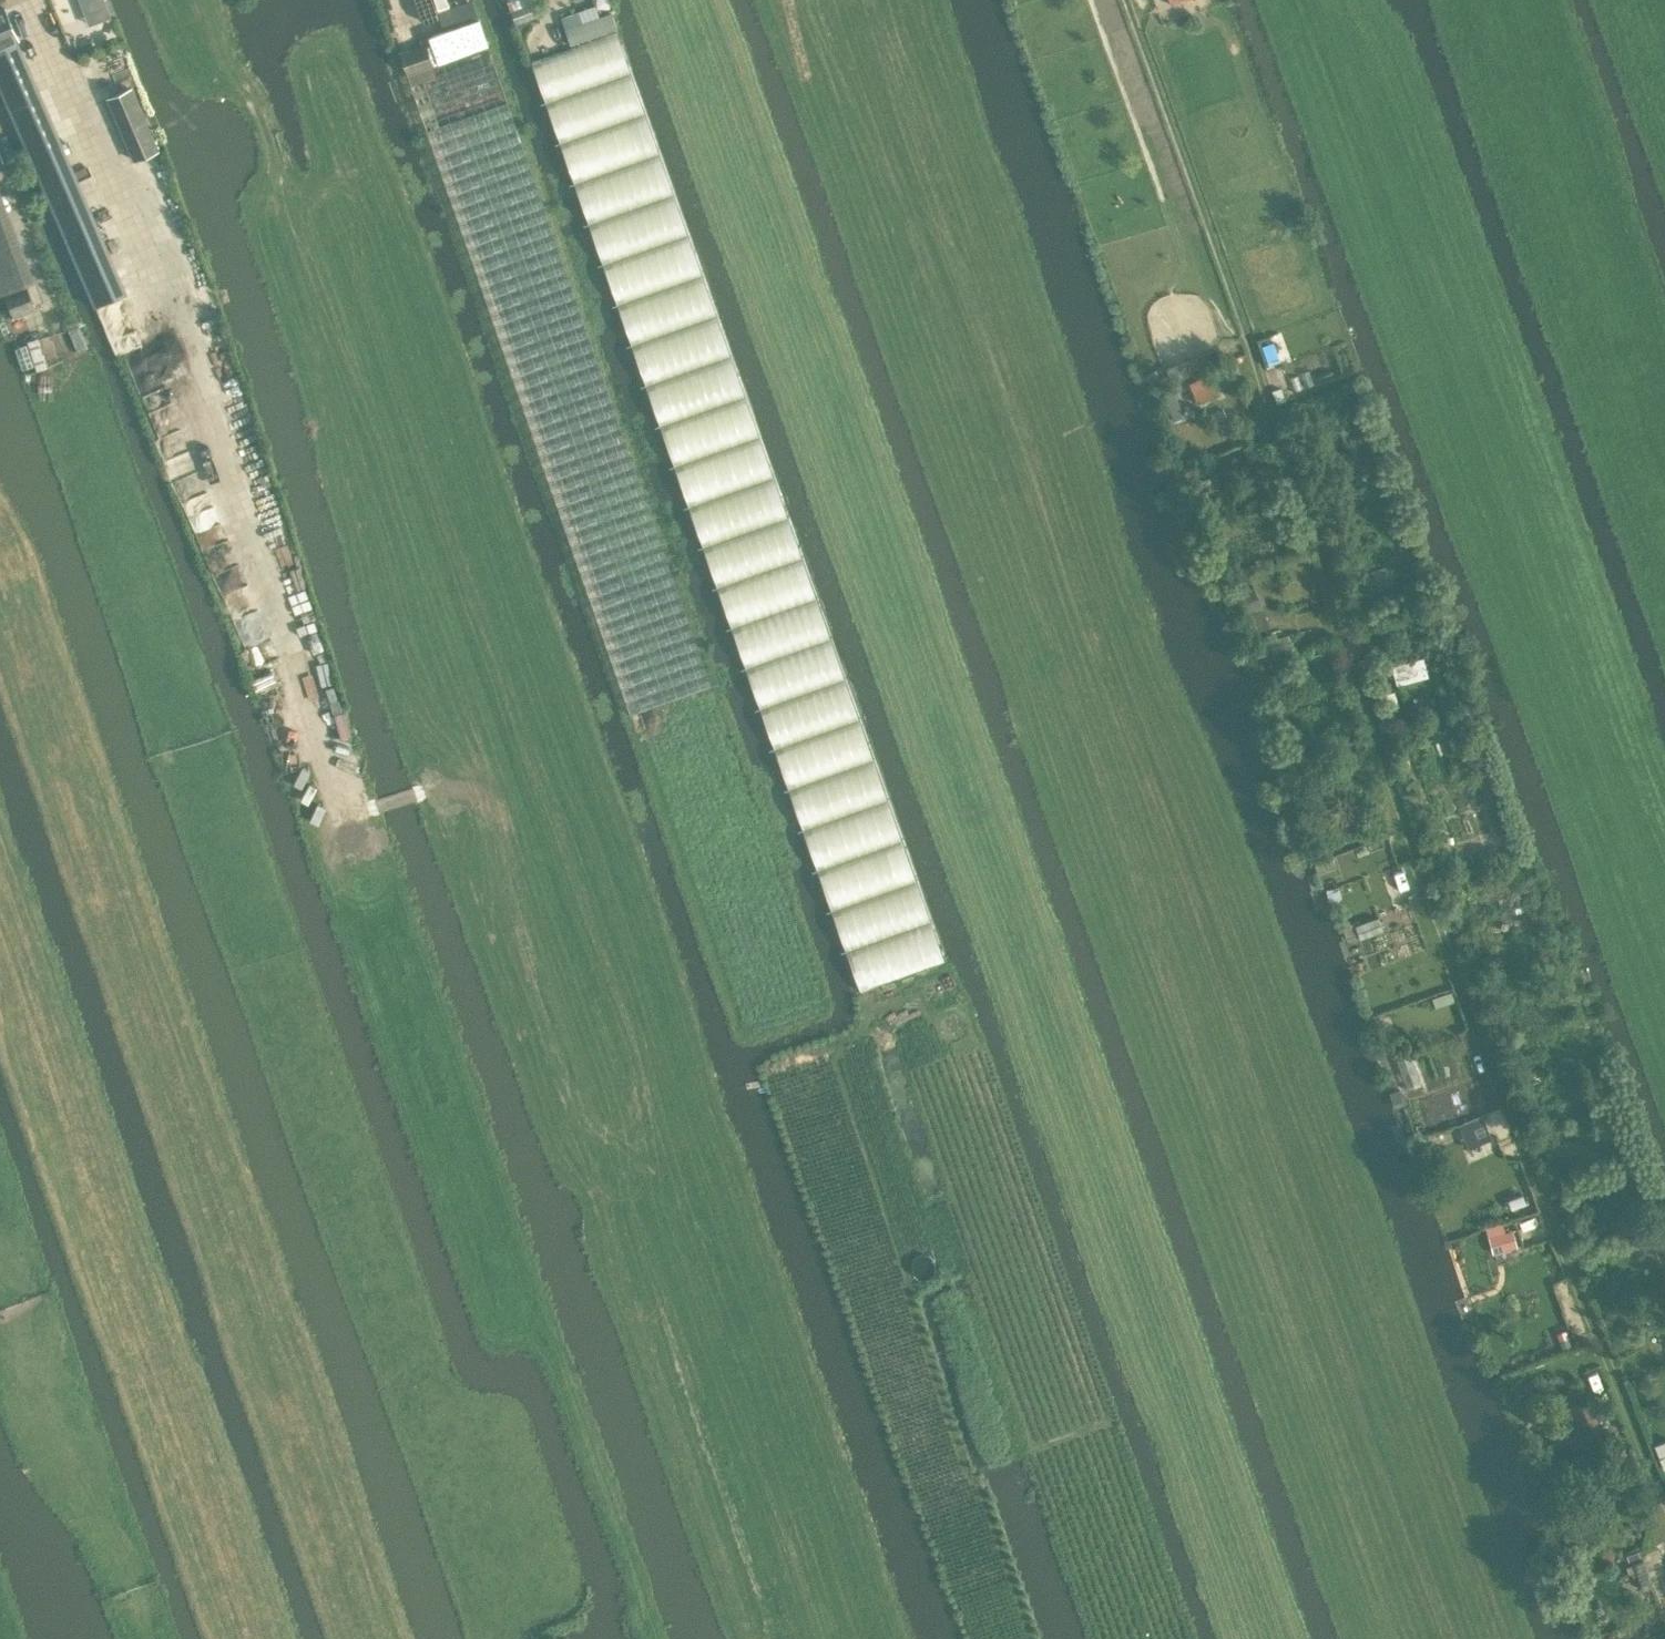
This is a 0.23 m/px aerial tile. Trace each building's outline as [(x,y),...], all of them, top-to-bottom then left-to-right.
[(473,0),(470,0),(438,12),(444,29),(479,17),(473,0)] [(528,56),(615,25),(609,7),(549,29),(541,8),(556,3),(555,0),(508,0),(528,56)] [(7,102),(11,111),(29,153),(29,154),(61,141),(62,141),(61,139),(40,89),(4,7),(0,9),(0,86),(7,102)] [(616,31),(529,61),(858,989),(944,960),(616,31)] [(408,73),(433,65),(426,44),(401,51),(408,73)] [(408,75),(630,713),(711,685),(489,47),(408,75)] [(132,87),(108,98),(134,159),(159,149),(132,87)] [(9,142),(6,134),(0,137),(0,152),(7,168),(18,163),(9,142)] [(26,283),(0,213),(0,293),(26,283)] [(27,285),(5,293),(14,317),(36,309),(27,285)] [(1212,374),(1192,383),(1200,402),(1220,393),(1212,374)] [(1281,387),(1273,390),(1277,402),(1286,399),(1281,387)] [(1178,390),(1165,395),(1176,420),(1188,415),(1178,390)] [(1368,592),(1393,584),(1387,565),(1362,573),(1368,592)] [(1360,937),(1383,929),(1378,916),(1355,924),(1360,937)] [(1452,991),(1432,997),(1435,1006),(1454,1000),(1452,991)] [(1389,1091),(1394,1107),(1405,1104),(1400,1087),(1389,1091)] [(1468,1147),(1492,1137),(1484,1118),(1460,1128),(1468,1147)] [(1503,1222),(1486,1227),(1492,1253),(1509,1249),(1517,1247),(1513,1229),(1505,1231),(1503,1222)] [(1655,1444),(1664,1468),(1664,1440),(1655,1444)]
